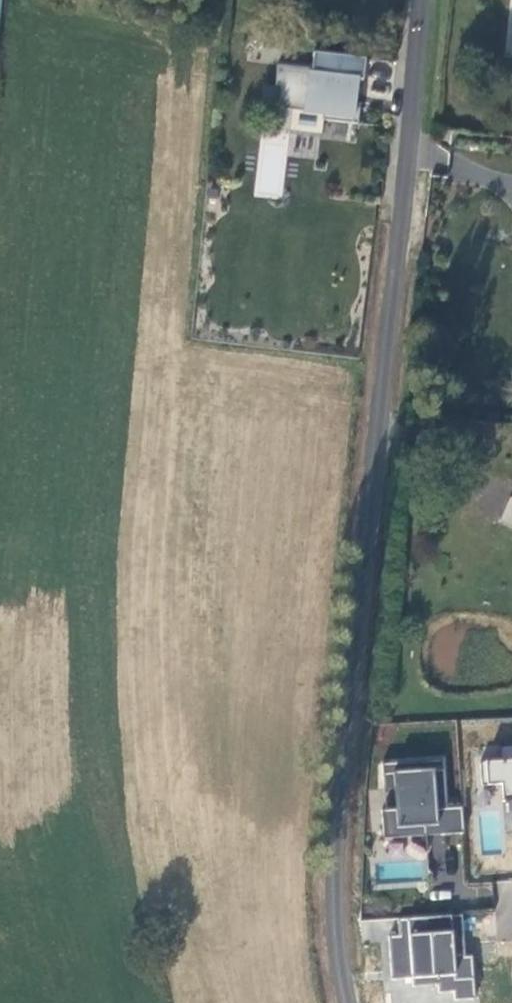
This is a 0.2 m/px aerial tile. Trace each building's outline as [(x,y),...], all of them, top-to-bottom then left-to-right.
[(356,102),(359,80),(363,80),(366,58),(314,52),(312,67),(278,62),(275,85),(282,86),(279,108),(323,113),(322,119),(358,124),(361,103),(356,102)] [(503,520),(511,523),(511,498),(503,520)] [(381,810),(385,838),(463,833),(461,808),(447,809),(443,760),(384,763),(386,810),(381,810)] [(489,762),(481,761),(482,785),(488,783),(502,782),(502,801),(511,800),(511,760),(489,762)] [(454,993),(456,1001),(476,1000),(472,957),(466,958),(461,916),(450,916),(410,919),(397,919),(399,934),(387,935),(391,981),(413,979),(414,987),(437,986),(438,994),(454,993)]
